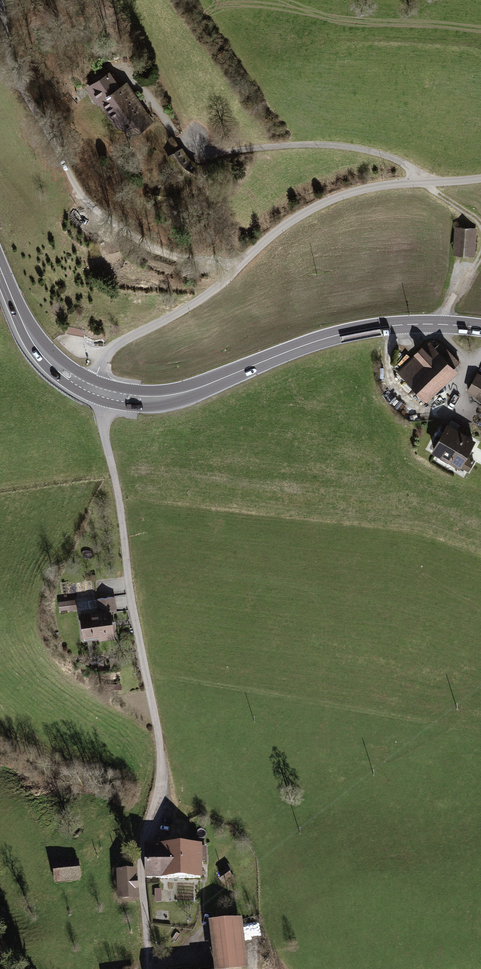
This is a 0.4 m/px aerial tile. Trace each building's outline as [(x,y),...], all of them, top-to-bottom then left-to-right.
[(118,85),(109,70),(108,72),(106,68),(86,82),(87,84),(84,86),(94,102),(96,101),(115,128),(126,121),(135,135),(154,123),(127,81),(118,85)] [(476,228),(454,227),(451,253),(476,256),(476,228)] [(132,301),(132,311),(152,312),(152,302),(132,301)] [(429,339),(396,372),(425,401),(458,368),(429,339)] [(467,390),(480,398),(480,374),(477,372),(467,390)] [(476,435),(446,420),(431,451),(467,469),(474,455),(467,452),(476,435)] [(60,602),(61,612),(79,609),(77,599),(60,602)] [(99,618),(83,620),(86,642),(116,638),(113,617),(119,617),(117,601),(97,604),(99,618)] [(203,845),(145,847),(146,881),(203,879),(203,845)] [(79,860),(52,862),(55,884),(81,882),(79,860)] [(138,870),(116,872),(118,901),(139,900),(138,870)] [(209,925),(214,968),(248,968),(243,921),(209,925)]
